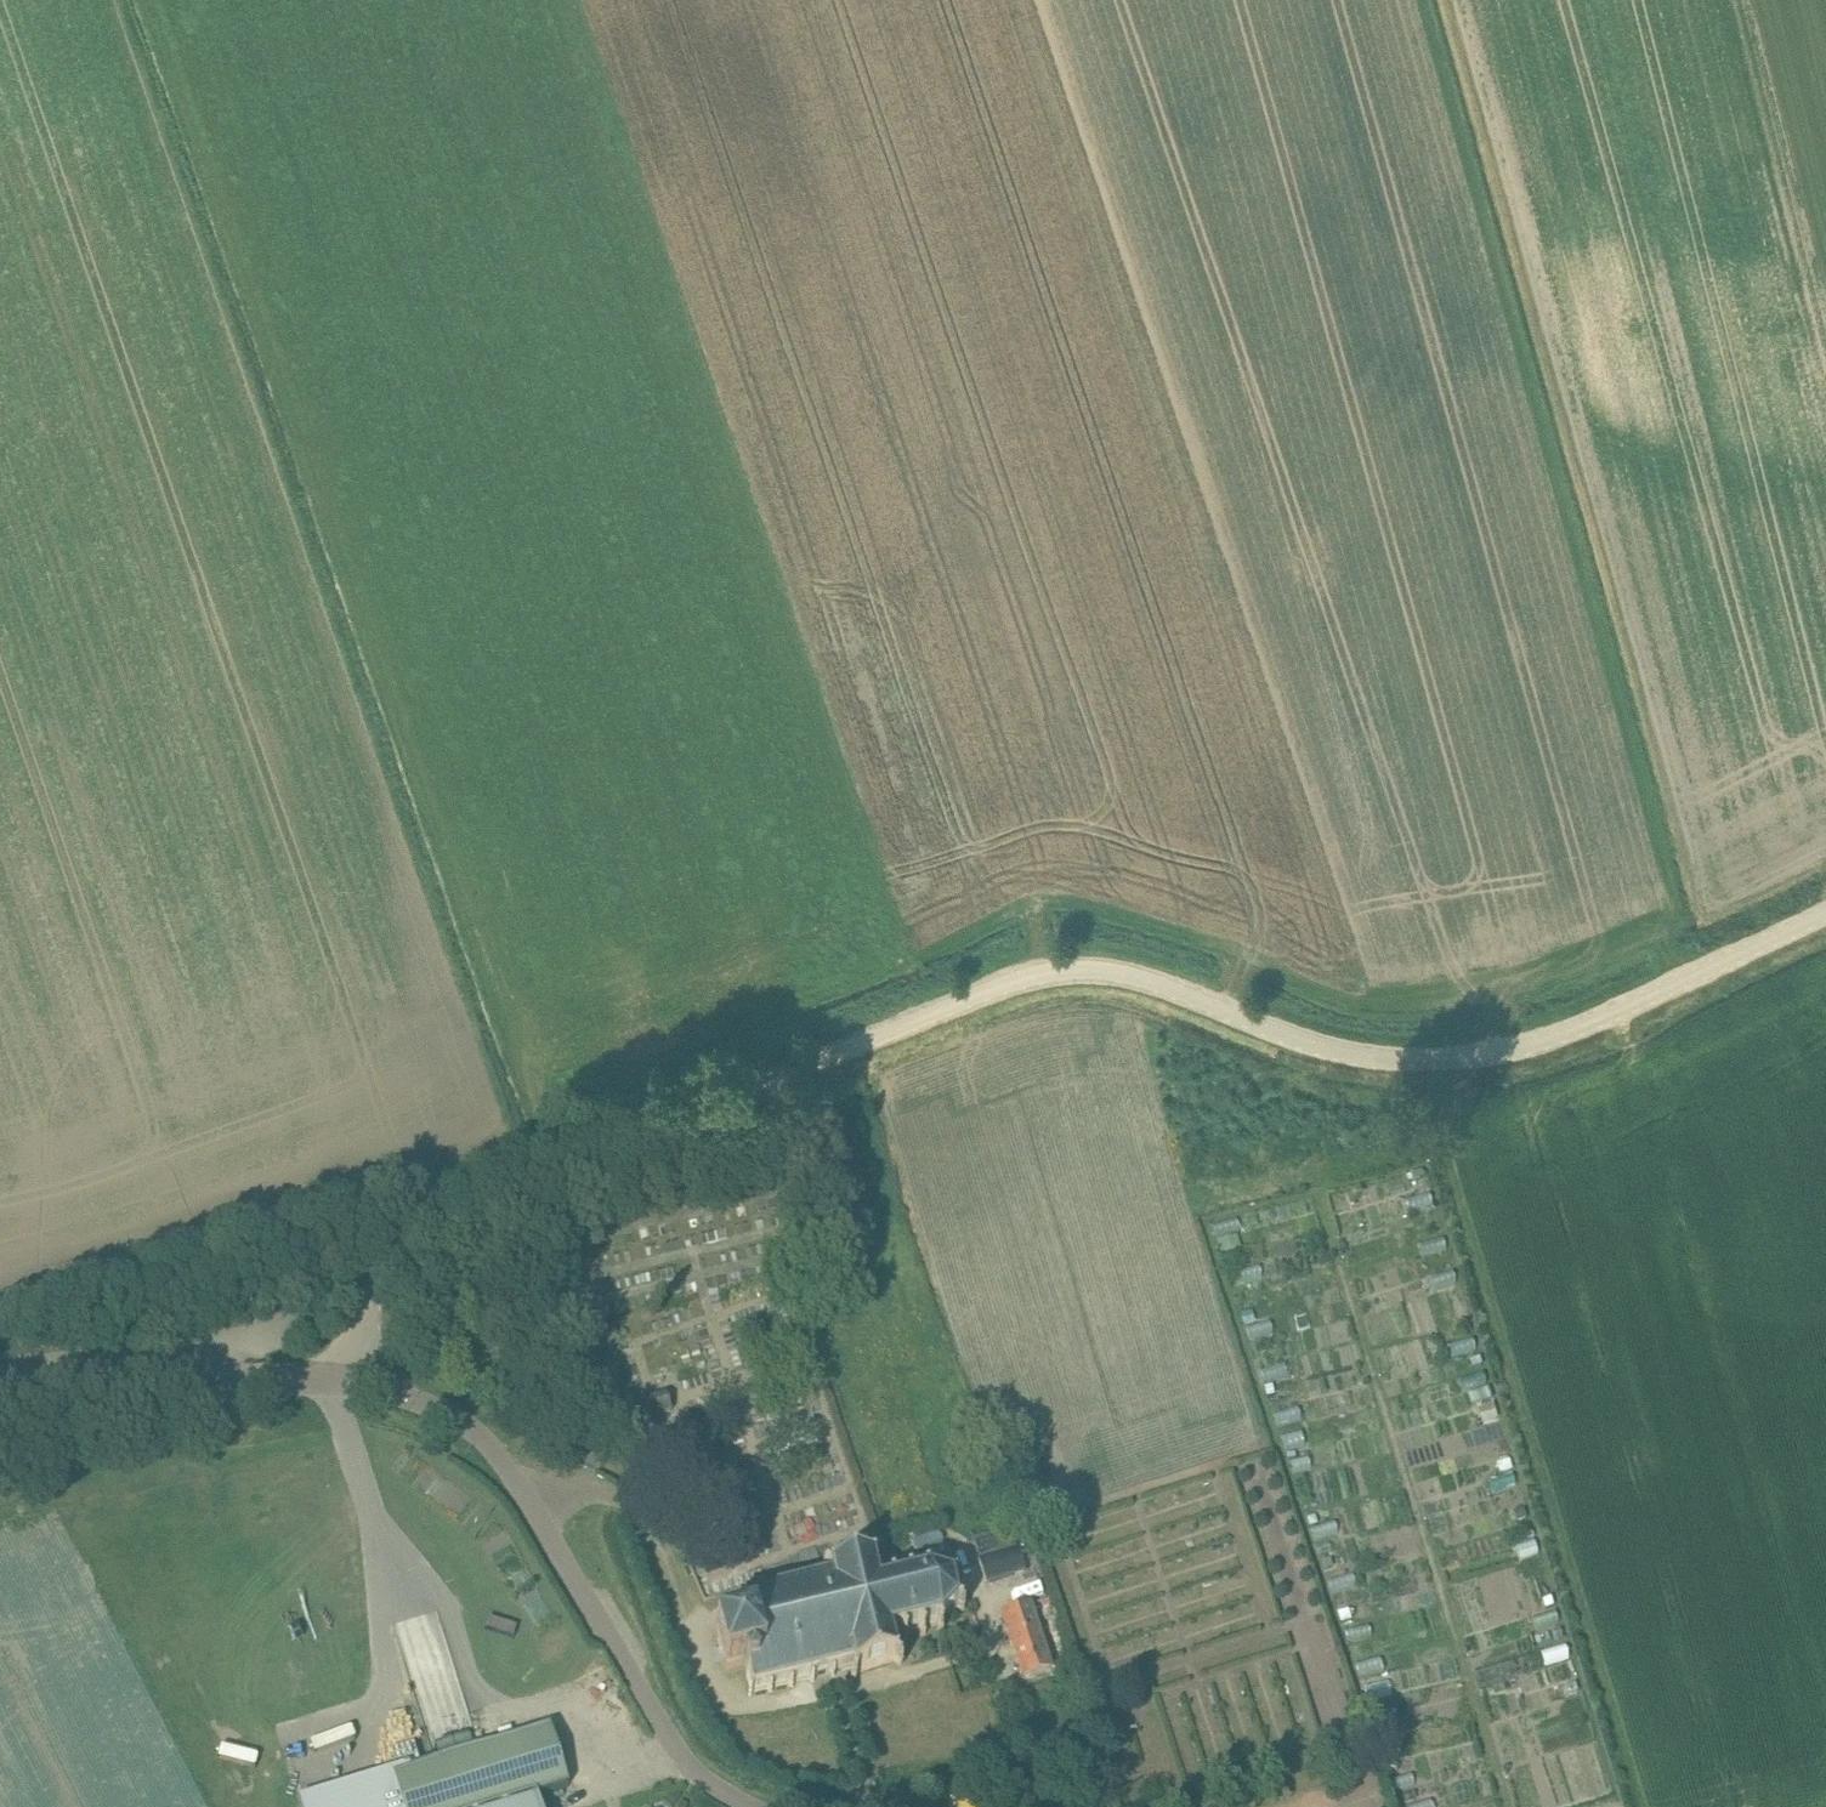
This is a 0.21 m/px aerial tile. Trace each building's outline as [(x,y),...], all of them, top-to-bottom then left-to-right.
[(1234,1253),(1224,1255),(1227,1268),(1237,1265),(1234,1253)] [(1251,1310),(1241,1313),(1243,1323),(1254,1320),(1251,1310)] [(643,1400),(649,1417),(672,1410),(666,1392),(643,1400)] [(1509,1459),(1497,1463),(1500,1473),(1513,1469),(1509,1459)] [(1523,1508),(1513,1511),(1516,1521),(1526,1518),(1523,1508)] [(1025,1569),(1010,1525),(974,1536),(988,1581),(1025,1569)] [(834,1556),(837,1566),(832,1568),(834,1575),(747,1598),(742,1595),(741,1598),(745,1601),(750,1622),(715,1632),(725,1672),(745,1666),(751,1690),(748,1694),(751,1696),(754,1692),(853,1667),(854,1670),(851,1678),(856,1680),(859,1671),(894,1660),(901,1667),(904,1662),(897,1656),(891,1635),(937,1624),(939,1631),(944,1630),(942,1621),(957,1607),(964,1610),(966,1605),(956,1601),(950,1578),(928,1570),(879,1583),(873,1558),(862,1561),(859,1549),(834,1556)] [(1001,1613),(1023,1679),(1052,1669),(1030,1604),(1001,1613)] [(1348,1610),(1338,1613),(1341,1623),(1351,1620),(1348,1610)] [(299,1800),(301,1806),(539,1806),(536,1797),(568,1787),(549,1727),(411,1771),(409,1764),(299,1800)]
